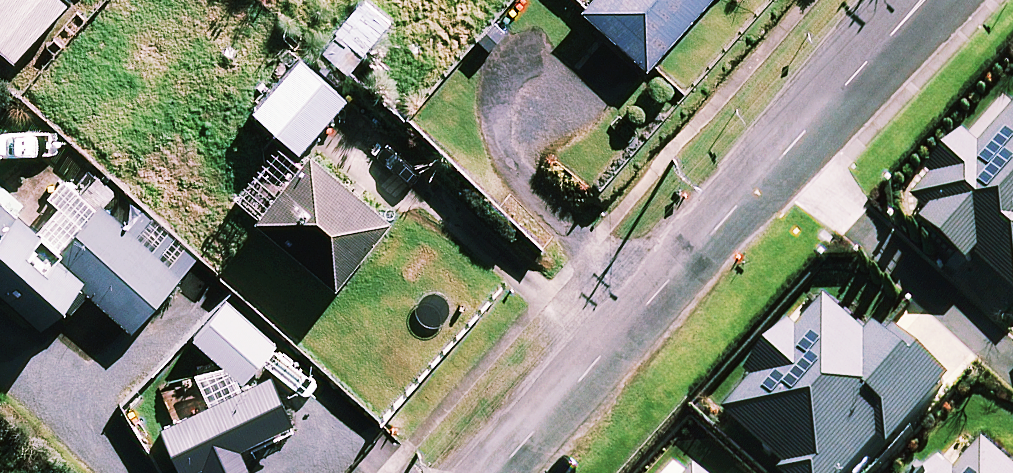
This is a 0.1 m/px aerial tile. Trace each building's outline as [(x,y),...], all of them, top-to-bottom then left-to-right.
[(582,17),(646,75),(714,0),(597,0),(582,17)] [(390,25),(363,3),(335,40),(361,61),(390,25)] [(345,107),(299,66),(253,118),(299,158),(345,107)] [(389,230),(309,162),(255,227),(335,295),(389,230)] [(74,189),(33,234),(0,203),(0,297),(43,337),(84,293),(131,336),(196,265),(92,170),(74,189)] [(270,382),(162,434),(181,472),(201,472),(203,472),(248,472),(239,455),(292,429),(270,382)]
